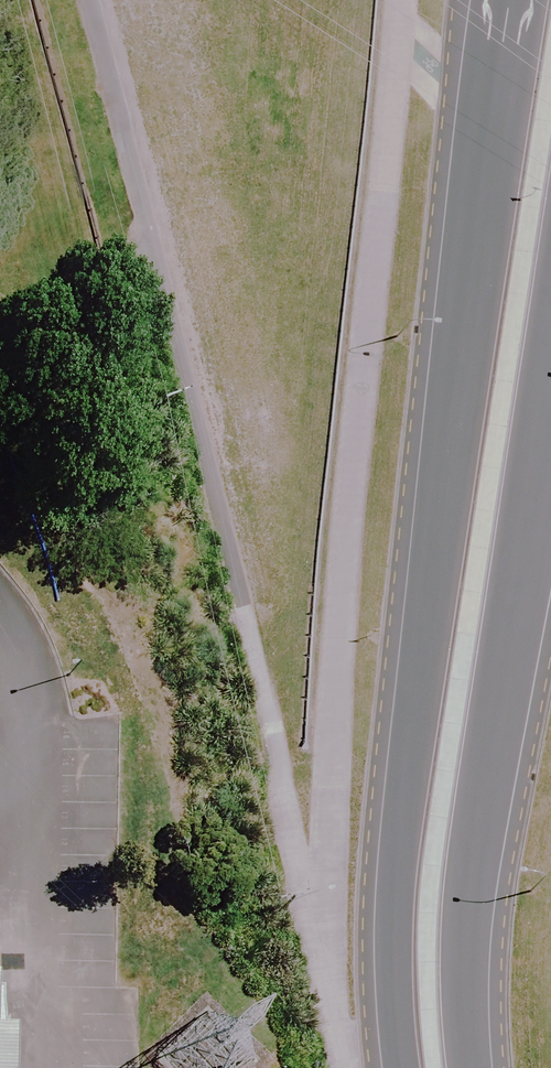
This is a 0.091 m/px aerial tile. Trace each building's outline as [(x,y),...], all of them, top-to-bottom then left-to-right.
[(0,1004),(0,1067),(8,1067),(11,1004),(0,1004)]
